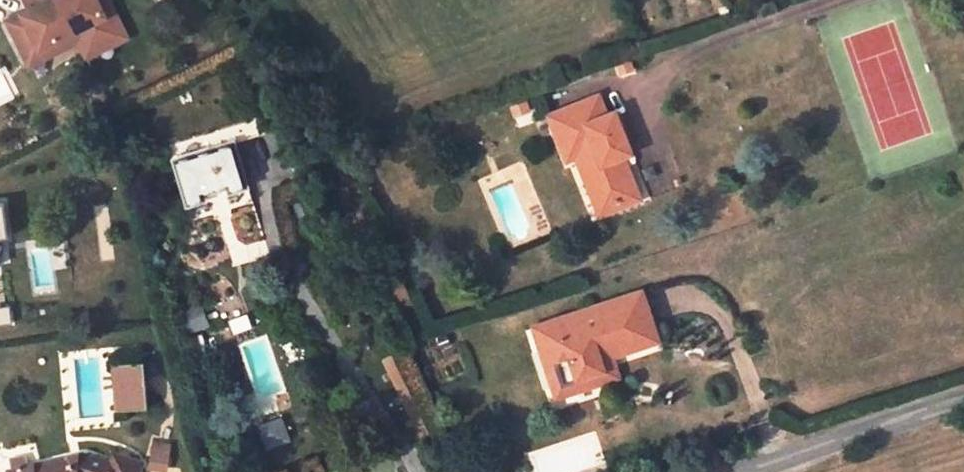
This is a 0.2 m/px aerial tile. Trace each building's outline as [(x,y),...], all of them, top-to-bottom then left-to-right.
[(30,10),(7,21),(17,41),(24,38),(32,54),(74,34),(82,50),(114,35),(97,0),(25,0),(30,10)] [(109,0),(97,0),(114,35),(82,50),(86,60),(128,39),(109,0)] [(24,38),(17,41),(29,66),(78,43),(74,34),(32,54),(24,38)] [(600,96),(548,116),(569,163),(578,159),(599,208),(617,201),(620,209),(642,200),(622,154),(632,150),(615,112),(607,115),(600,96)] [(251,187),(237,139),(175,158),(189,206),(211,199),(209,192),(231,186),(233,192),(251,187)] [(617,201),(599,208),(604,217),(620,209),(617,201)] [(658,340),(644,292),(555,320),(560,337),(542,343),(556,390),(585,381),(587,388),(607,383),(600,360),(658,340)] [(560,337),(555,320),(536,326),(542,343),(560,337)] [(600,360),(607,383),(619,379),(612,356),(600,360)] [(148,407),(145,363),(115,365),(118,409),(148,407)] [(585,381),(556,390),(559,397),(587,388),(585,381)] [(264,444),(287,438),(281,415),(257,422),(264,444)] [(147,468),(167,470),(170,441),(150,439),(147,468)] [(142,464),(118,455),(114,465),(89,454),(14,471),(139,471),(142,464)]
